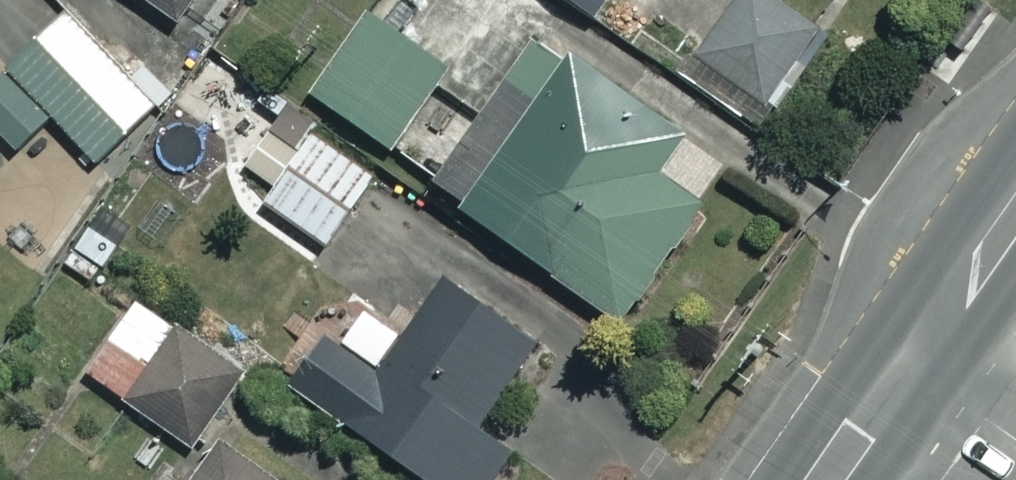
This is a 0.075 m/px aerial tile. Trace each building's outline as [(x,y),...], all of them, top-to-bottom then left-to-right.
[(176,20),(190,0),(147,0),(176,20)] [(596,16),(607,0),(572,0),(596,16)] [(777,0),(733,0),(689,59),(758,110),(817,29),(777,0)] [(61,10),(0,69),(0,134),(13,147),(49,112),(94,158),(151,102),(61,10)] [(447,67),(371,14),(315,94),(390,147),(447,67)] [(682,133),(538,30),(428,182),(614,316),(696,202),(655,172),(682,133)] [(371,173),(309,130),(261,200),(324,243),(371,173)] [(443,277),(376,374),(319,335),(287,381),(430,479),(491,479),(511,450),(474,424),(533,339),(443,277)] [(242,372),(136,297),(83,371),(190,446),(242,372)] [(214,450),(193,479),(256,479),(214,450)]
